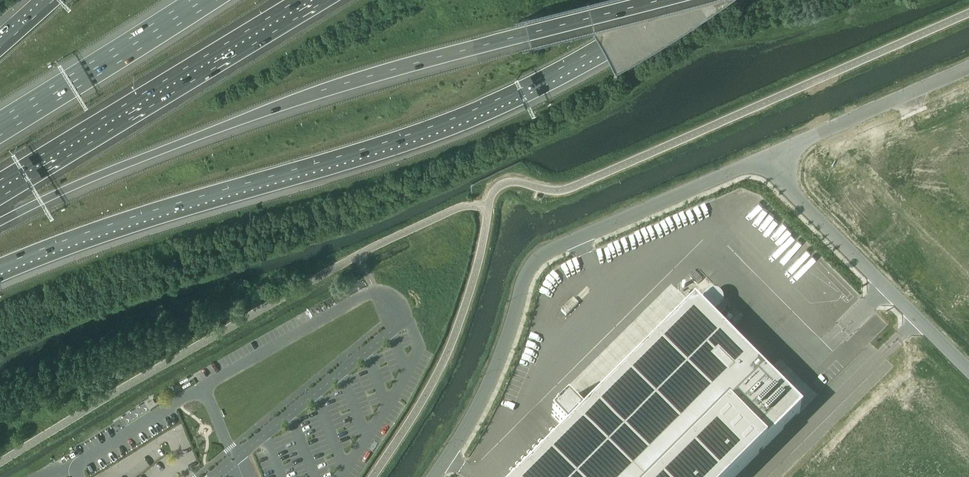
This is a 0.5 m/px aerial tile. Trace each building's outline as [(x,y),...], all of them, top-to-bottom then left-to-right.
[(800,413),(693,306),(583,415),(572,404),(567,399),(563,403),(551,415),(567,431),(521,476),(735,476),(800,413)] [(724,311),(717,319),(721,323),(728,316),(724,311)]
